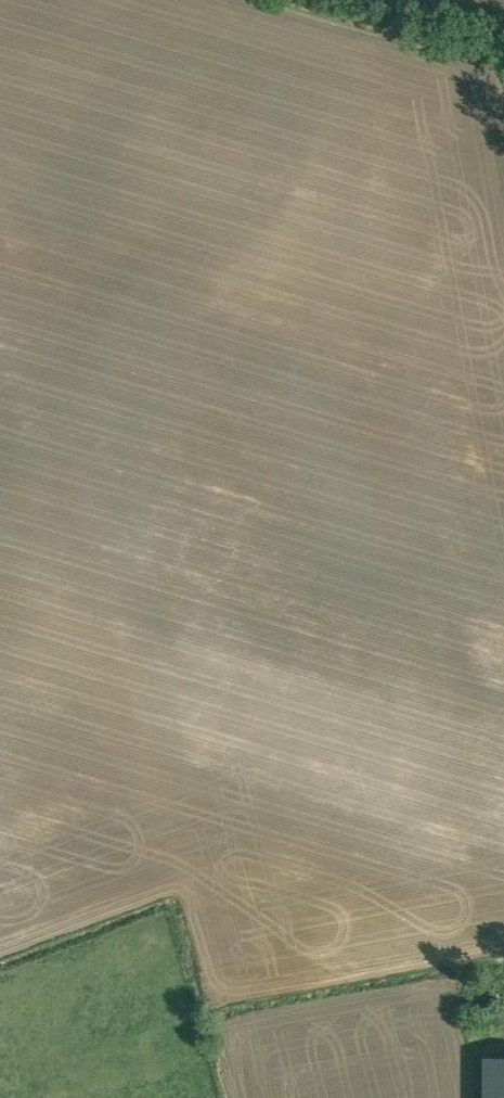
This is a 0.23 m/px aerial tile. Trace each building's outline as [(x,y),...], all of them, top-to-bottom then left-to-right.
[(482,1097),(503,1097),(503,1056),(482,1056),(482,1097)]
